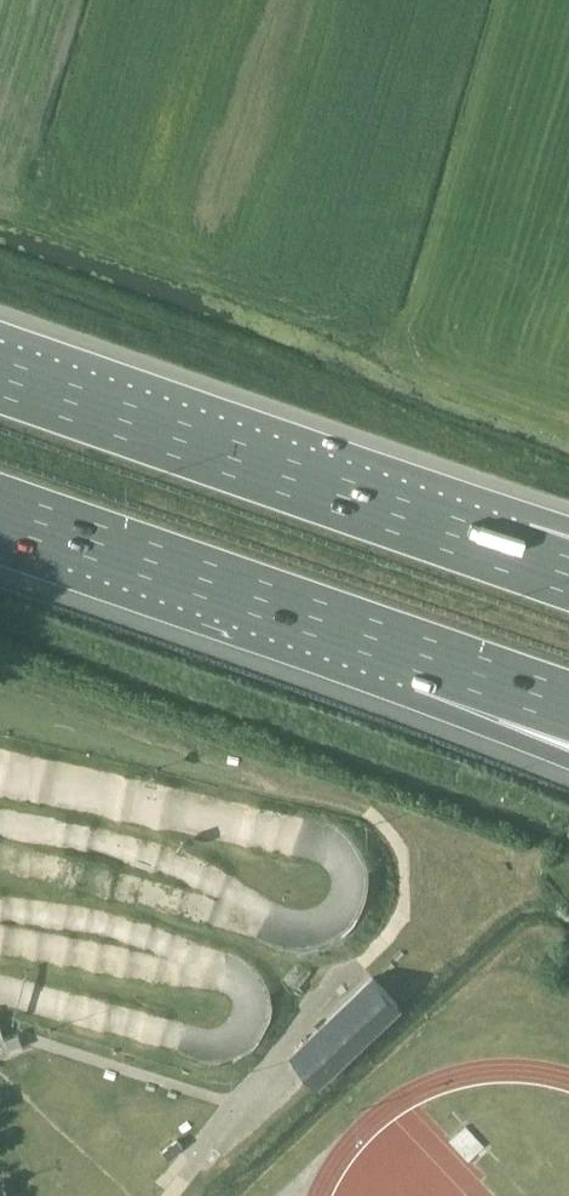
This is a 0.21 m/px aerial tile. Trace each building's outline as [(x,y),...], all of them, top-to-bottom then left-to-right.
[(373,977),(293,1054),(318,1080),(398,1003),(373,977)]
